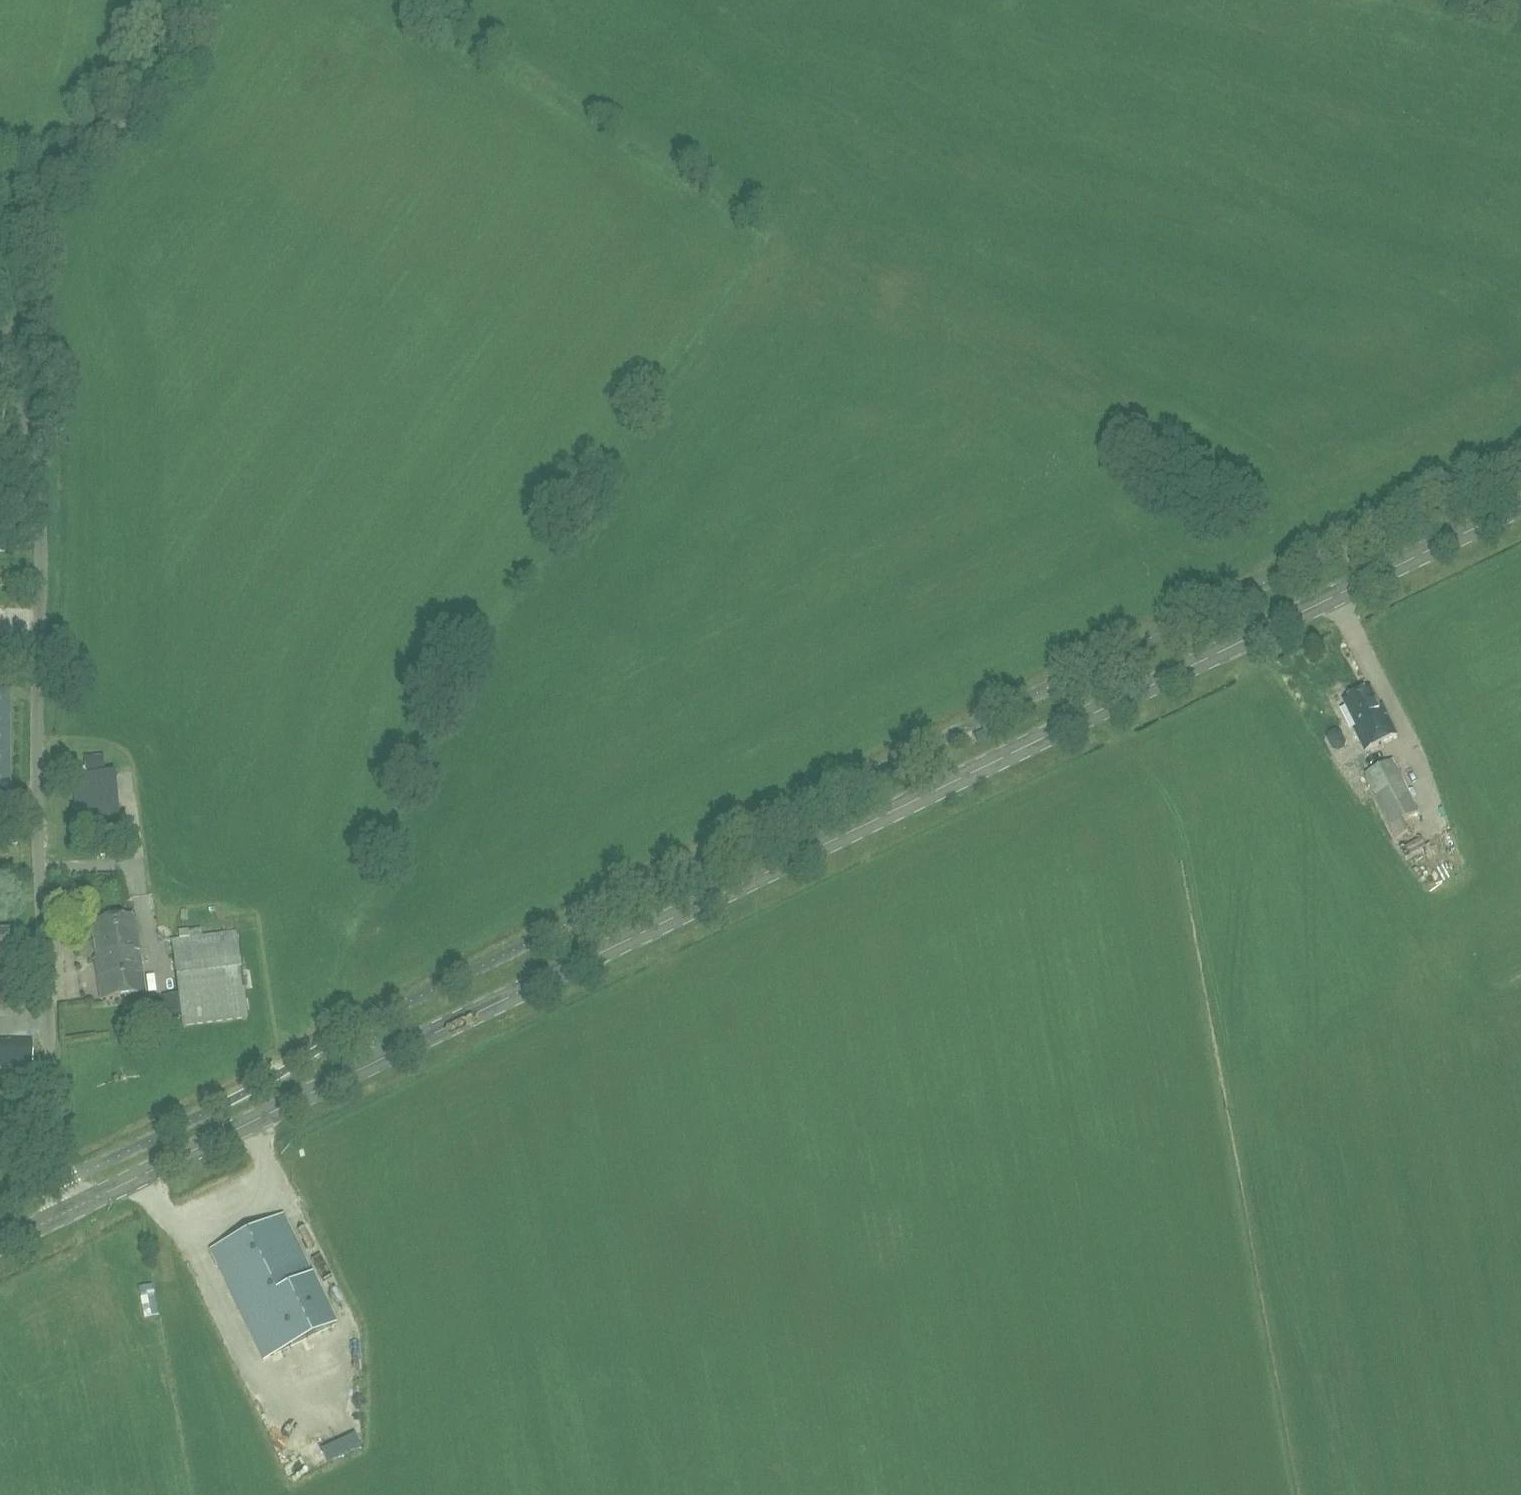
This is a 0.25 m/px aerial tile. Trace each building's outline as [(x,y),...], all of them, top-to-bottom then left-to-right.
[(1381,710),(1370,689),(1344,702),(1358,729),(1355,731),(1365,750),(1396,734),(1384,708),(1381,710)] [(0,694),(0,794),(9,794),(9,694),(0,694)] [(1397,838),(1407,833),(1401,821),(1418,812),(1392,762),(1365,776),(1397,838)] [(1427,851),(1418,856),(1424,870),(1434,866),(1427,851)] [(101,999),(145,994),(134,916),(92,922),(97,958),(95,958),(101,999)] [(181,1026),(246,1018),(236,932),(171,940),(181,1026)] [(31,1039),(0,1038),(0,1069),(31,1069),(31,1039)] [(262,1359),(335,1324),(282,1215),(209,1250),(262,1359)] [(140,1290),(148,1312),(159,1308),(151,1286),(140,1290)]
